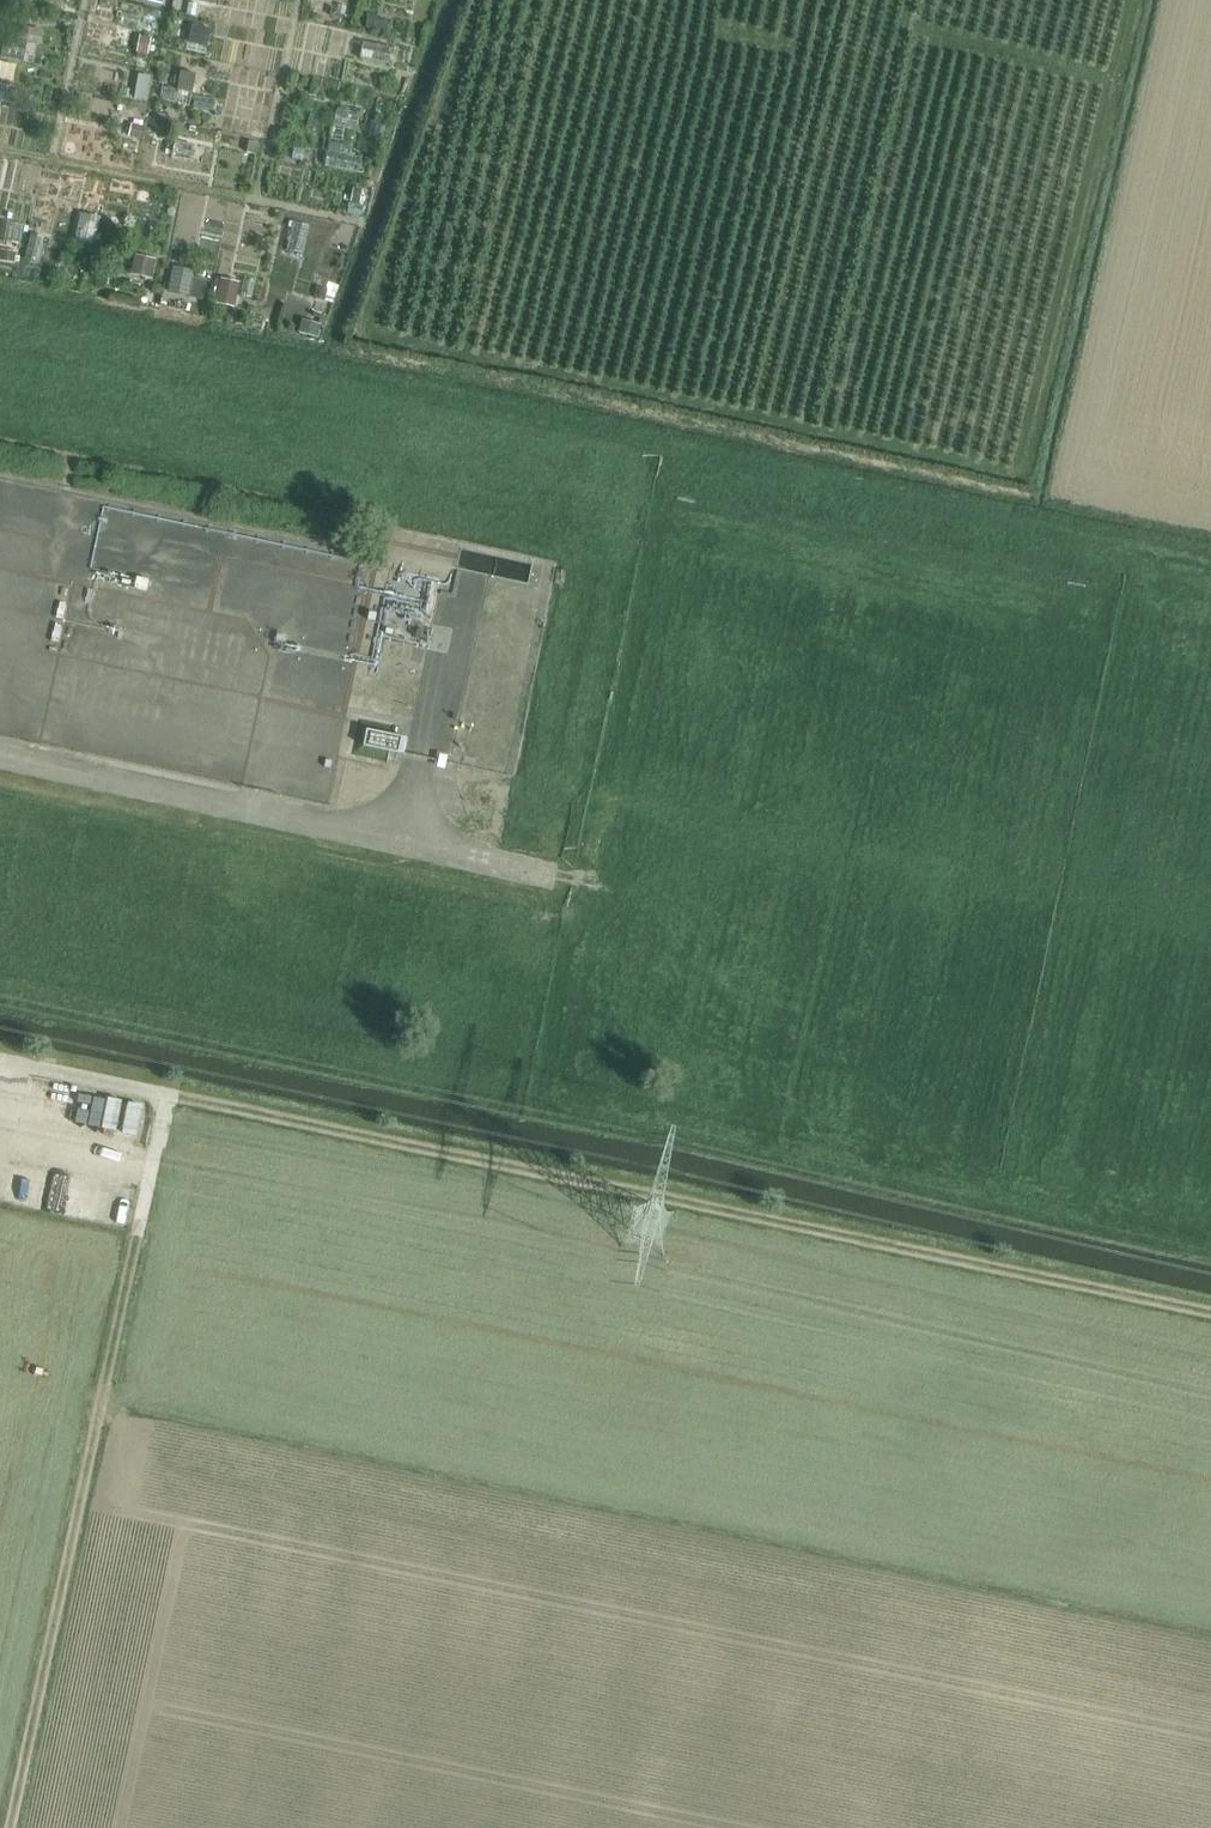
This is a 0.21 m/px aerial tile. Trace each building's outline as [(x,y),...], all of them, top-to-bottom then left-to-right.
[(220,279),(215,304),(234,307),(239,283),(220,279)] [(302,320),(298,333),(318,339),(321,325),(302,320)] [(367,732),(363,747),(403,755),(407,740),(367,732)]
